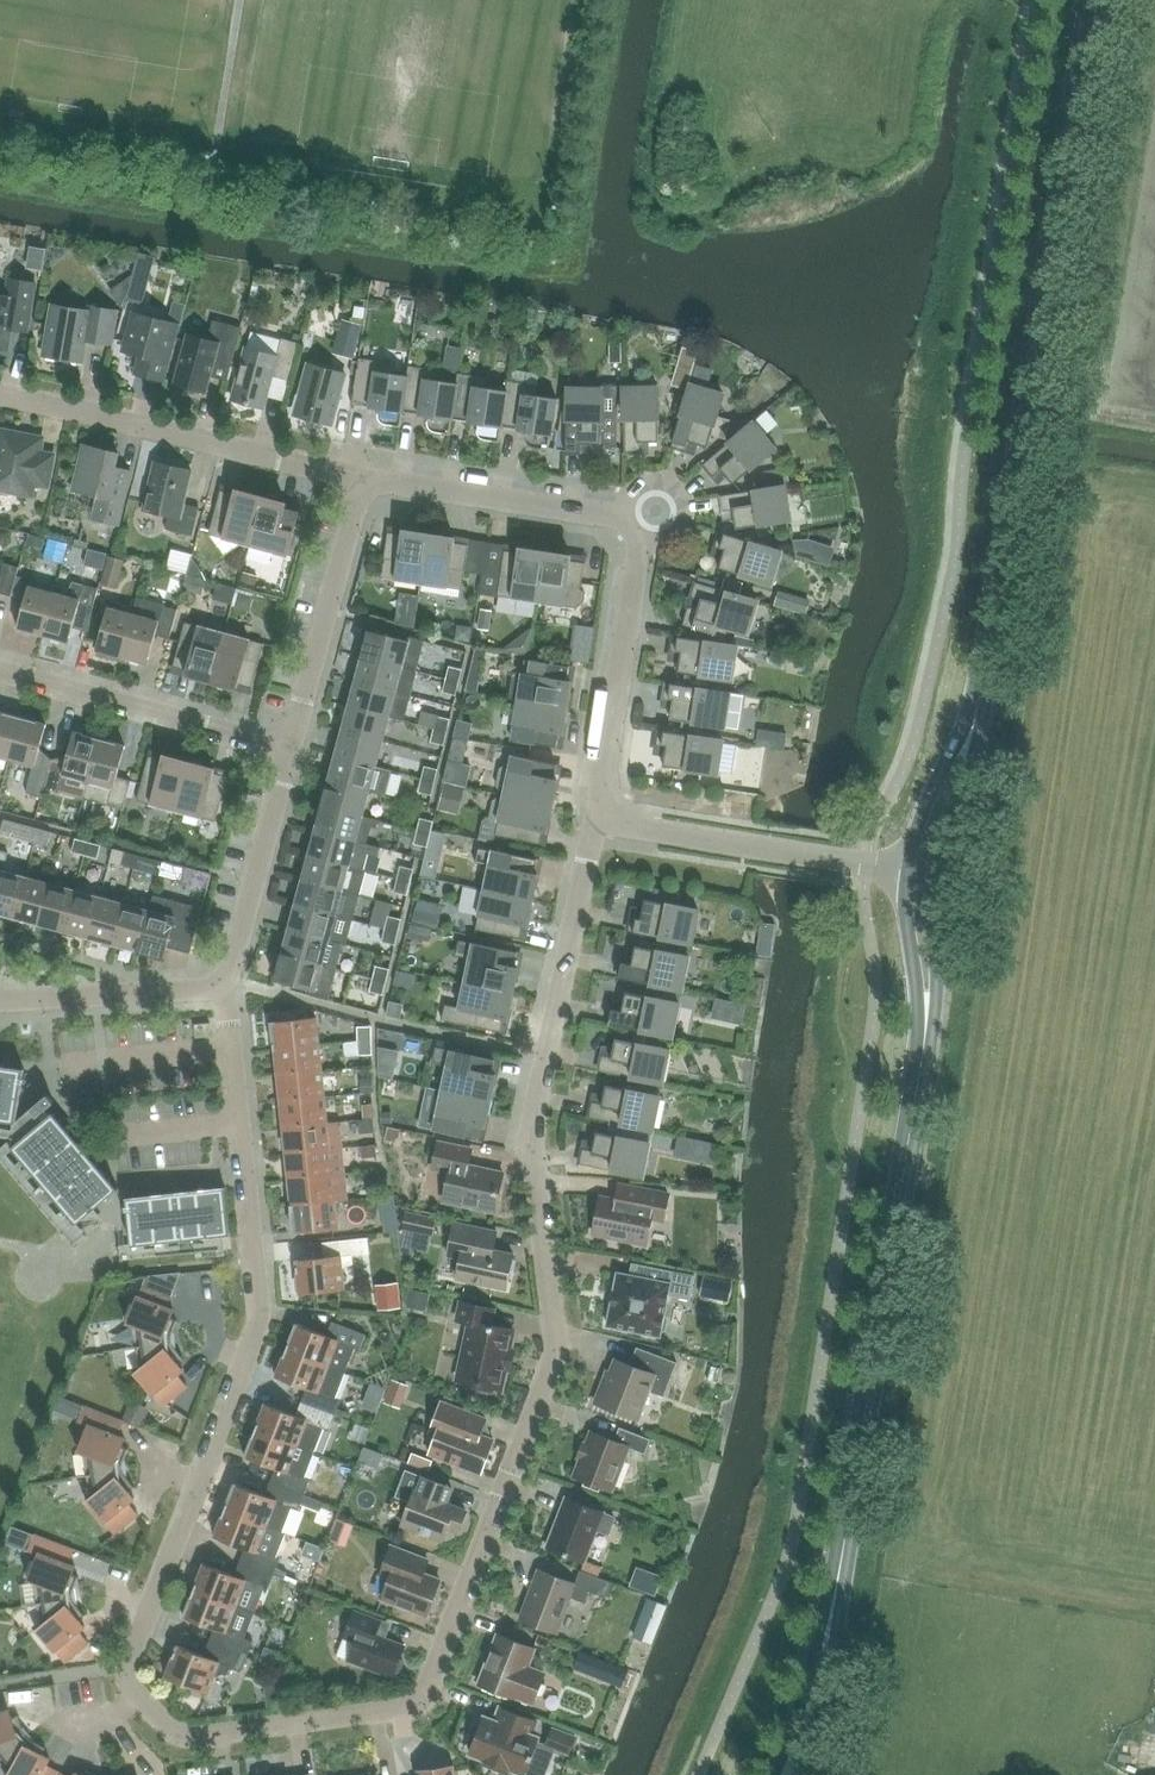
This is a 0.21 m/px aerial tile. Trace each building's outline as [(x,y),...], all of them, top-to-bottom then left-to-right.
[(129,288),(126,299),(143,304),(156,257),(139,252),(129,288)] [(122,309),(131,275),(109,290),(122,309)] [(13,318),(29,321),(35,283),(9,279),(6,296),(0,295),(0,348),(8,350),(13,318)] [(83,362),(86,340),(112,345),(117,310),(89,306),(89,310),(52,304),(43,355),(83,362)] [(163,380),(179,324),(133,312),(123,350),(140,355),(135,373),(163,380)] [(342,318),(332,353),(353,359),(363,324),(342,318)] [(206,392),(215,362),(230,366),(241,327),(214,320),(208,340),(188,334),(174,383),(183,386),(185,390),(194,393),(198,390),(206,392)] [(246,347),(232,399),(264,407),(272,376),(288,380),(298,343),(281,338),(281,340),(252,332),(247,348),(246,347)] [(622,362),(621,341),(609,341),(610,362),(622,362)] [(674,352),(666,374),(691,381),(698,359),(674,352)] [(409,375),(407,375),(388,372),(389,362),(359,358),(352,404),(370,407),(370,408),(378,409),(378,413),(378,416),(379,419),(381,422),(383,424),(386,425),(401,427),(403,411),(409,375)] [(303,394),(299,393),(295,394),(292,407),(294,410),(294,413),(297,413),(298,417),(311,420),(314,418),(333,423),(345,375),(306,365),(302,381),(306,382),(303,394)] [(458,383),(456,383),(437,380),(438,370),(408,365),(407,375),(409,375),(403,411),(419,415),(428,417),(427,421),(427,424),(428,427),(430,429),(433,431),(436,432),(450,434),(452,419),(458,383)] [(507,390),(506,390),(486,387),(488,377),(458,373),(456,383),(458,383),(452,419),(469,422),(469,423),(477,424),(476,428),(476,431),(477,434),(479,437),(482,439),(485,440),(499,442),(502,427),(507,390)] [(507,380),(506,390),(507,390),(502,427),(518,429),(518,430),(527,431),(526,436),(526,439),(527,442),(529,444),(531,446),(534,447),(549,449),(557,398),(536,395),(537,385),(507,380)] [(707,446),(723,394),(690,384),(671,446),(686,450),(689,441),(707,446)] [(659,441),(658,386),(623,387),(624,452),(640,452),(640,442),(659,441)] [(582,443),(603,443),(603,446),(606,447),(612,447),(613,389),(568,388),(566,453),(582,453),(582,443)] [(733,484),(775,448),(752,422),(703,464),(713,476),(721,469),(733,484)] [(41,452),(43,437),(1,429),(0,436),(0,493),(2,494),(7,494),(12,494),(15,493),(32,496),(34,484),(48,487),(55,454),(41,452)] [(131,471),(115,467),(119,453),(83,445),(73,489),(98,495),(93,518),(119,524),(131,471)] [(199,507),(184,504),(192,470),(155,462),(144,509),(169,515),(166,529),(192,535),(199,507)] [(788,520),(790,519),(785,485),(721,495),(723,511),(733,509),(736,528),(753,525),(788,520)] [(248,545),(261,497),(246,493),(245,497),(221,490),(209,534),(248,545)] [(276,501),(261,497),(248,545),(287,555),(299,511),(275,505),(276,501)] [(388,532),(381,577),(421,583),(429,534),(414,532),(413,536),(388,532)] [(718,568),(771,584),(781,551),(719,532),(715,546),(724,549),(718,568)] [(27,544),(43,549),(46,539),(29,534),(27,544)] [(429,534),(421,583),(462,589),(464,571),(483,574),(487,547),(469,544),(444,540),(444,537),(429,534)] [(75,536),(71,561),(92,564),(95,539),(75,536)] [(808,539),(794,540),(796,556),(811,560),(817,541),(808,539)] [(483,574),(480,592),(497,595),(538,601),(545,552),(530,550),(529,554),(487,547),(483,574)] [(545,552),(538,601),(578,607),(578,604),(581,603),(583,602),(585,600),(586,597),(586,595),(585,592),(583,590),(581,588),(585,562),(560,558),(560,555),(545,552)] [(116,588),(124,559),(109,555),(102,584),(116,588)] [(191,557),(187,574),(205,579),(202,570),(191,557)] [(11,596),(19,567),(4,563),(0,576),(0,593),(11,596)] [(192,591),(204,586),(205,579),(187,574),(183,589),(192,591)] [(718,643),(722,626),(748,633),(757,600),(687,580),(683,595),(680,595),(679,605),(677,604),(673,622),(687,625),(684,637),(718,643)] [(62,595),(54,593),(43,635),(69,642),(73,627),(87,631),(98,588),(73,581),(62,595)] [(43,635),(54,593),(29,586),(18,628),(43,635)] [(253,591),(236,587),(231,604),(234,604),(233,606),(249,610),(252,596),(251,596),(253,591)] [(137,597),(135,607),(136,607),(134,614),(122,656),(148,663),(156,634),(170,638),(178,609),(165,606),(165,605),(137,597)] [(803,602),(788,598),(785,608),(800,612),(803,602)] [(122,656),(134,614),(136,607),(135,607),(110,600),(97,649),(98,649),(97,654),(114,659),(115,654),(122,656)] [(493,609),(480,608),(477,627),(490,629),(493,609)] [(212,680),(224,632),(185,622),(173,666),(198,672),(197,676),(212,680)] [(577,624),(572,657),(590,660),(595,627),(577,624)] [(435,627),(430,651),(449,655),(454,631),(435,627)] [(366,642),(362,656),(417,670),(425,640),(409,636),(408,640),(372,631),(368,643),(366,642)] [(264,643),(224,632),(212,680),(226,684),(227,680),(252,687),(264,643)] [(678,671),(732,680),(737,645),(718,643),(684,637),(673,636),(671,651),(680,652),(678,671)] [(476,646),(473,655),(485,658),(487,648),(476,646)] [(787,653),(772,651),(770,661),(786,663),(787,653)] [(410,695),(417,670),(362,656),(356,680),(396,691),(410,695)] [(572,707),(574,692),(566,691),(570,666),(524,659),(522,673),(513,672),(509,697),(518,699),(567,707),(572,707)] [(449,665),(446,679),(459,683),(463,669),(449,665)] [(456,694),(459,683),(446,679),(443,691),(456,694)] [(404,720),(410,695),(396,691),(356,680),(349,705),(390,716),(404,720)] [(670,718),(738,729),(743,695),(666,683),(663,698),(673,699),(670,718)] [(414,684),(410,699),(435,705),(439,690),(414,684)] [(565,722),(567,707),(518,699),(512,739),(557,746),(561,721),(565,722)] [(383,741),(390,716),(349,705),(342,730),(383,741)] [(21,717),(0,711),(0,756),(10,759),(21,717)] [(437,715),(434,728),(447,732),(450,719),(437,715)] [(47,724),(21,717),(10,759),(34,765),(26,792),(42,797),(44,787),(52,759),(38,755),(47,724)] [(468,740),(472,724),(458,720),(454,737),(468,740)] [(444,744),(447,732),(434,728),(431,741),(444,744)] [(377,766),(383,741),(342,730),(336,755),(377,766)] [(663,765),(717,774),(722,739),(658,730),(656,745),(666,746),(663,765)] [(89,780),(100,738),(74,731),(66,762),(52,759),(44,787),(68,794),(76,777),(89,780)] [(448,760),(463,764),(468,740),(454,737),(448,760)] [(100,738),(89,780),(84,798),(123,809),(131,780),(117,776),(126,745),(100,738)] [(176,810),(189,762),(174,758),(173,762),(149,755),(137,800),(176,810)] [(391,769),(377,766),(336,755),(329,780),(370,791),(384,794),(391,769)] [(501,789),(505,790),(504,795),(552,805),(555,790),(552,789),(557,764),(512,755),(509,771),(505,770),(501,772),(498,786),(501,789)] [(204,766),(189,762),(176,810),(216,821),(228,777),(203,770),(204,766)] [(425,765),(422,778),(435,781),(438,769),(425,765)] [(456,768),(449,794),(467,799),(474,773),(456,768)] [(432,795),(435,781),(422,778),(418,791),(432,795)] [(363,816),(370,791),(329,780),(322,804),(363,816)] [(552,805),(504,795),(502,804),(498,803),(494,805),(491,819),(494,822),(498,823),(495,834),(540,844),(545,819),(549,820),(552,805)] [(379,820),(363,816),(322,804),(315,830),(356,841),(367,844),(372,826),(377,827),(379,820)] [(37,810),(33,822),(54,830),(59,818),(37,810)] [(420,818),(417,830),(431,834),(434,821),(420,818)] [(35,841),(39,828),(25,824),(22,838),(35,841)] [(51,831),(39,828),(35,841),(47,845),(51,831)] [(350,865),(356,841),(315,830),(309,854),(350,865)] [(427,847),(431,834),(417,830),(414,843),(427,847)] [(447,834),(433,831),(428,848),(428,851),(445,855),(450,835),(447,834)] [(386,854),(402,859),(408,838),(392,833),(386,854)] [(85,855),(88,841),(75,838),(71,851),(85,855)] [(101,845),(88,841),(85,855),(97,858),(101,845)] [(489,865),(484,889),(532,899),(535,884),(532,884),(537,859),(478,846),(475,862),(489,865)] [(134,868),(138,855),(125,851),(122,865),(134,868)] [(366,870),(350,865),(309,854),(302,879),(359,895),(366,870)] [(161,867),(163,861),(138,855),(134,868),(158,874),(160,867),(161,867)] [(27,877),(3,870),(5,861),(0,860),(0,913),(16,917),(27,877)] [(183,867),(163,861),(161,867),(182,873),(183,867)] [(400,865),(397,878),(411,881),(414,869),(400,865)] [(43,925),(54,884),(27,877),(16,917),(43,925)] [(407,894),(411,881),(397,878),(394,891),(407,894)] [(353,920),(359,895),(302,879),(295,904),(336,916),(349,919),(353,920)] [(70,932),(81,891),(54,884),(43,925),(70,932)] [(654,887),(652,900),(645,898),(641,917),(631,915),(628,930),(691,943),(698,910),(678,905),(680,893),(654,887)] [(529,914),(532,899),(484,889),(476,929),(520,939),(525,914),(529,914)] [(97,939),(108,899),(81,891),(70,932),(97,939)] [(151,954),(166,898),(154,895),(150,910),(135,906),(124,946),(151,954)] [(202,908),(166,898),(151,954),(152,954),(153,952),(165,955),(167,947),(190,953),(202,908)] [(428,924),(433,902),(417,898),(412,920),(428,924)] [(124,946),(135,906),(108,899),(97,939),(124,946)] [(295,904),(289,929),(343,943),(346,944),(353,920),(336,916),(295,904)] [(388,915),(385,928),(398,931),(401,919),(388,915)] [(762,920),(758,953),(772,955),(772,954),(775,933),(777,922),(762,920)] [(431,927),(410,923),(407,935),(428,940),(431,927)] [(395,945),(398,931),(385,928),(382,941),(395,945)] [(343,943),(289,929),(282,953),(323,964),(336,968),(343,943)] [(689,956),(664,951),(665,946),(631,938),(627,957),(632,958),(631,964),(621,962),(618,977),(681,990),(689,956)] [(469,958),(464,982),(513,992),(516,977),(512,977),(517,952),(459,940),(456,955),(469,958)] [(336,968),(323,964),(282,953),(279,967),(281,968),(278,980),(310,989),(309,994),(328,999),(336,968)] [(376,965),(373,978),(386,981),(389,969),(376,965)] [(396,971),(392,986),(411,990),(415,975),(396,971)] [(383,994),(386,981),(373,978),(370,991),(383,994)] [(510,1007),(513,992),(464,982),(459,1007),(445,1004),(442,1019),(501,1032),(506,1007),(510,1007)] [(672,1037),(679,1003),(625,991),(621,1010),(612,1008),(608,1023),(672,1037)] [(744,1005),(715,999),(711,1019),(740,1025),(744,1005)] [(386,1015),(399,1019),(401,1005),(389,1002),(386,1015)] [(271,1023),(274,1050),(319,1045),(316,1018),(271,1023)] [(195,1024),(196,1037),(211,1035),(210,1022),(195,1024)] [(357,1027),(358,1041),(372,1041),(372,1026),(357,1027)] [(662,1083),(669,1049),(616,1038),(612,1057),(602,1055),(599,1070),(662,1083)] [(373,1055),(372,1041),(358,1041),(358,1055),(373,1055)] [(322,1071),(319,1045),(274,1050),(274,1051),(275,1050),(278,1076),(322,1071)] [(447,1065),(442,1089),(490,1100),(493,1085),(490,1084),(495,1059),(436,1047),(433,1062),(447,1065)] [(395,1066),(379,1063),(379,1076),(392,1078),(395,1066)] [(24,1069),(0,1065),(0,1120),(16,1123),(24,1069)] [(324,1097),(322,1071),(278,1076),(281,1102),(324,1097)] [(371,1076),(359,1077),(361,1092),(373,1091),(371,1076)] [(652,1130),(659,1096),(606,1085),(602,1103),(592,1101),(589,1117),(652,1130)] [(487,1115),(490,1100),(442,1089),(433,1129),(478,1139),(483,1114),(487,1115)] [(327,1123),(324,1097),(281,1102),(283,1128),(327,1123)] [(372,1102),(361,1102),(363,1117),(373,1116),(372,1102)] [(392,1123),(392,1112),(381,1112),(381,1123),(392,1123)] [(76,1224),(118,1189),(53,1113),(12,1148),(76,1224)] [(372,1118),(358,1119),(359,1132),(373,1131),(372,1118)] [(283,1128),(286,1154),(342,1148),(339,1122),(327,1123),(283,1128)] [(401,1129),(388,1126),(385,1139),(392,1141),(399,1137),(401,1129)] [(643,1176),(650,1142),(596,1131),(592,1150),(582,1148),(579,1163),(643,1176)] [(360,1134),(361,1146),(375,1144),(374,1133),(360,1134)] [(694,1138),(678,1135),(675,1154),(690,1157),(694,1138)] [(444,1201),(495,1212),(503,1173),(468,1165),(471,1149),(438,1142),(432,1168),(450,1172),(444,1201)] [(376,1156),(375,1144),(361,1146),(363,1157),(376,1156)] [(342,1148),(286,1154),(289,1180),(344,1174),(342,1148)] [(344,1174),(289,1180),(291,1205),(290,1205),(290,1206),(335,1201),(347,1200),(344,1174)] [(593,1234),(646,1244),(651,1218),(663,1221),(668,1194),(630,1186),(627,1202),(600,1196),(593,1234)] [(131,1246),(231,1235),(226,1187),(126,1198),(131,1246)] [(394,1195),(379,1198),(382,1212),(396,1210),(394,1195)] [(338,1228),(335,1201),(290,1206),(293,1233),(338,1228)] [(436,1217),(406,1211),(402,1229),(433,1236),(436,1217)] [(448,1256),(461,1258),(457,1279),(506,1289),(509,1274),(513,1272),(515,1262),(512,1259),(513,1254),(493,1250),(497,1232),(454,1223),(448,1256)] [(342,1269),(353,1264),(353,1256),(370,1255),(368,1238),(332,1241),(334,1257),(296,1261),(299,1294),(344,1289),(342,1269)] [(695,1276),(671,1271),(638,1265),(636,1277),(617,1273),(607,1326),(645,1333),(659,1336),(660,1333),(666,1329),(668,1319),(664,1312),(668,1295),(690,1299),(695,1276)] [(704,1277),(701,1296),(729,1301),(732,1282),(704,1277)] [(172,1334),(177,1321),(171,1318),(174,1310),(167,1308),(172,1294),(144,1283),(138,1297),(137,1296),(127,1323),(132,1325),(135,1347),(172,1342),(171,1339),(171,1336),(172,1334)] [(397,1283),(376,1285),(379,1310),(400,1308),(397,1283)] [(431,1293),(409,1288),(405,1306),(426,1311),(431,1293)] [(493,1392),(494,1387),(501,1389),(514,1331),(490,1326),(494,1309),(461,1302),(457,1320),(469,1323),(457,1379),(475,1383),(474,1388),(493,1392)] [(296,1324),(286,1350),(345,1373),(354,1348),(360,1351),(366,1335),(337,1324),(332,1338),(296,1324)] [(187,1387),(177,1375),(183,1370),(178,1364),(183,1359),(174,1348),(173,1346),(172,1343),(172,1342),(135,1347),(139,1369),(134,1373),(152,1395),(153,1394),(163,1406),(187,1387)] [(345,1373),(286,1350),(276,1376),(312,1390),(306,1404),(335,1415),(341,1400),(336,1398),(345,1373)] [(603,1381),(595,1402),(638,1419),(649,1391),(663,1396),(676,1362),(648,1351),(641,1369),(615,1359),(606,1382),(603,1381)] [(406,1386),(393,1381),(389,1393),(401,1398),(406,1386)] [(150,1408),(130,1401),(123,1419),(143,1426),(150,1408)] [(480,1434),(486,1419),(441,1402),(430,1432),(436,1435),(429,1453),(481,1473),(493,1439),(480,1434)] [(329,1431),(335,1415),(306,1404),(301,1418),(265,1404),(255,1430),(297,1447),(307,1422),(329,1431)] [(122,1465),(128,1449),(122,1447),(125,1439),(118,1436),(124,1422),(83,1406),(77,1422),(88,1426),(77,1451),(83,1454),(86,1475),(123,1469),(122,1465)] [(344,1412),(337,1409),(335,1415),(342,1418),(344,1412)] [(619,1428),(614,1441),(591,1432),(574,1477),(611,1491),(628,1448),(645,1454),(651,1440),(619,1428)] [(297,1447),(255,1430),(245,1456),(281,1470),(276,1484),(304,1495),(310,1480),(305,1478),(314,1453),(297,1447)] [(382,1455),(363,1448),(358,1462),(376,1468),(382,1455)] [(138,1515),(134,1499),(129,1492),(134,1488),(126,1476),(123,1473),(123,1469),(86,1475),(90,1497),(85,1501),(103,1523),(104,1523),(114,1534),(138,1515)] [(405,1470),(395,1497),(410,1503),(402,1525),(442,1540),(447,1527),(458,1531),(466,1511),(445,1503),(451,1488),(405,1470)] [(301,1504),(304,1495),(276,1484),(270,1498),(234,1484),(224,1510),(280,1532),(282,1533),(292,1508),(298,1510),(301,1504)] [(304,1495),(301,1504),(306,1506),(309,1497),(304,1495)] [(603,1514),(603,1513),(566,1499),(547,1548),(584,1562),(596,1530),(608,1534),(614,1518),(603,1514)] [(271,1557),(280,1532),(224,1510),(214,1536),(250,1550),(245,1564),(273,1575),(276,1568),(279,1560),(271,1557)] [(33,1582),(19,1584),(23,1606),(37,1604),(73,1598),(73,1594),(74,1591),(79,1577),(72,1575),(75,1567),(68,1564),(74,1550),(34,1535),(28,1550),(37,1554),(28,1580),(33,1582)] [(392,1572),(382,1599),(426,1616),(440,1580),(423,1574),(428,1560),(391,1546),(383,1568),(392,1572)] [(267,1591),(273,1575),(245,1564),(239,1578),(203,1564),(193,1590),(236,1606),(245,1582),(267,1591)] [(276,1568),(273,1575),(284,1579),(286,1572),(276,1568)] [(519,1619),(557,1633),(570,1597),(584,1602),(588,1591),(605,1597),(611,1582),(579,1570),(574,1584),(538,1570),(519,1619)] [(236,1606),(193,1590),(183,1616),(224,1632),(218,1646),(247,1657),(253,1641),(244,1638),(254,1613),(236,1606)] [(323,1601),(312,1597),(308,1608),(315,1610),(315,1608),(320,1605),(322,1606),(323,1601)] [(667,1605),(647,1597),(632,1637),(652,1645),(667,1605)] [(40,1625),(36,1629),(54,1652),(55,1651),(64,1662),(88,1643),(79,1631),(84,1627),(79,1620),(85,1616),(76,1605),(74,1602),(73,1598),(37,1604),(40,1625)] [(344,1638),(337,1656),(348,1660),(392,1677),(394,1673),(400,1673),(404,1663),(402,1660),(399,1659),(404,1646),(375,1635),(381,1621),(354,1611),(344,1638)] [(479,1685),(514,1698),(515,1696),(533,1703),(544,1674),(526,1667),(534,1648),(498,1635),(479,1685)] [(241,1672),(247,1657),(218,1646),(213,1660),(177,1646),(165,1677),(207,1693),(214,1674),(226,1675),(229,1668),(241,1672)] [(602,1660),(578,1650),(571,1668),(595,1678),(602,1660)] [(628,1671),(607,1662),(601,1677),(622,1686),(628,1671)] [(274,1677),(262,1679),(264,1693),(275,1691),(274,1677)] [(26,1736),(24,1733),(22,1730),(18,1715),(11,1718),(8,1710),(2,1712),(0,1707),(0,1758),(26,1736)] [(509,1770),(523,1774),(529,1759),(531,1760),(533,1755),(531,1754),(537,1738),(531,1736),(536,1722),(499,1708),(494,1721),(484,1717),(480,1727),(476,1726),(469,1743),(474,1745),(470,1755),(483,1760),(481,1764),(508,1774),(509,1770)] [(577,1736),(552,1726),(544,1745),(569,1755),(577,1736)] [(59,1772),(46,1765),(49,1758),(42,1754),(45,1748),(32,1741),(29,1739),(26,1736),(0,1758),(0,1764),(8,1774),(7,1774),(57,1774),(59,1772)] [(195,1765),(196,1774),(251,1774),(251,1764),(195,1765)] [(454,1769),(454,1765),(416,1770),(417,1774),(455,1774),(454,1769)]
